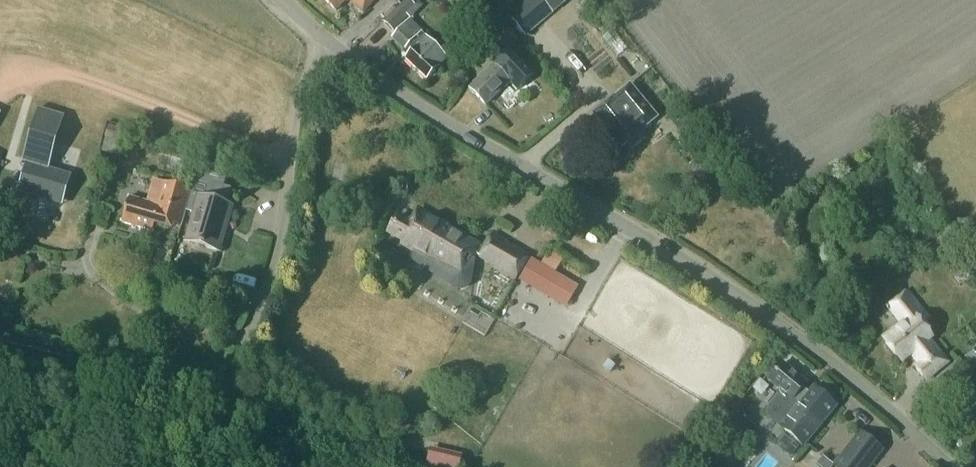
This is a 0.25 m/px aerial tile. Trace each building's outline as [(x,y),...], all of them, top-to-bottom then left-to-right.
[(338,10),(348,0),(328,0),(338,10)] [(365,13),(378,0),(351,0),(365,13)] [(392,32),(418,7),(410,0),(409,0),(400,9),(399,7),(383,23),(392,32)] [(526,37),(554,13),(543,0),(524,0),(507,14),(526,37)] [(391,39),(408,56),(405,59),(425,80),(447,59),(421,32),(422,31),(411,19),(391,39)] [(491,35),(504,50),(519,37),(506,22),(491,35)] [(509,77),(524,65),(511,51),(472,86),(488,104),(513,82),(509,77)] [(641,136),(655,125),(646,113),(649,111),(631,89),(595,118),(622,152),(628,147),(633,154),(647,143),(641,136)] [(26,164),(17,193),(34,198),(37,189),(65,197),(72,175),(49,169),(65,116),(38,109),(22,163),(26,164)] [(108,125),(105,138),(125,143),(129,131),(108,125)] [(696,132),(682,144),(694,159),(708,147),(696,132)] [(200,162),(192,190),(185,212),(193,215),(185,243),(220,253),(233,207),(220,203),(229,170),(200,162)] [(181,229),(185,212),(192,190),(154,179),(147,202),(128,196),(120,225),(152,234),(155,222),(181,229)] [(469,240),(421,213),(413,226),(398,217),(388,232),(404,241),(402,244),(415,252),(411,259),(430,270),(434,263),(449,272),(452,266),(463,273),(467,268),(476,253),(465,247),(469,240)] [(515,277),(526,257),(503,244),(505,240),(493,234),(480,257),(515,277)] [(531,259),(519,280),(567,308),(579,287),(531,259)] [(20,265),(9,262),(6,273),(17,275),(20,265)] [(914,367),(926,381),(947,363),(929,340),(932,338),(921,324),(928,318),(906,291),(892,303),(907,321),(896,331),(894,329),(890,333),(891,334),(883,341),(901,363),(913,353),(920,362),(914,367)] [(975,373),(975,343),(975,342),(960,356),(975,373)] [(803,386),(807,381),(782,361),(768,380),(782,391),(777,397),(773,403),(771,407),(770,412),(771,416),(775,419),(783,426),(804,443),(836,403),(814,386),(810,392),(803,386)] [(964,382),(971,391),(975,387),(975,379),(973,375),(964,382)] [(860,429),(835,463),(840,466),(870,466),(885,447),(860,429)] [(425,466),(460,466),(462,456),(430,448),(425,466)]
